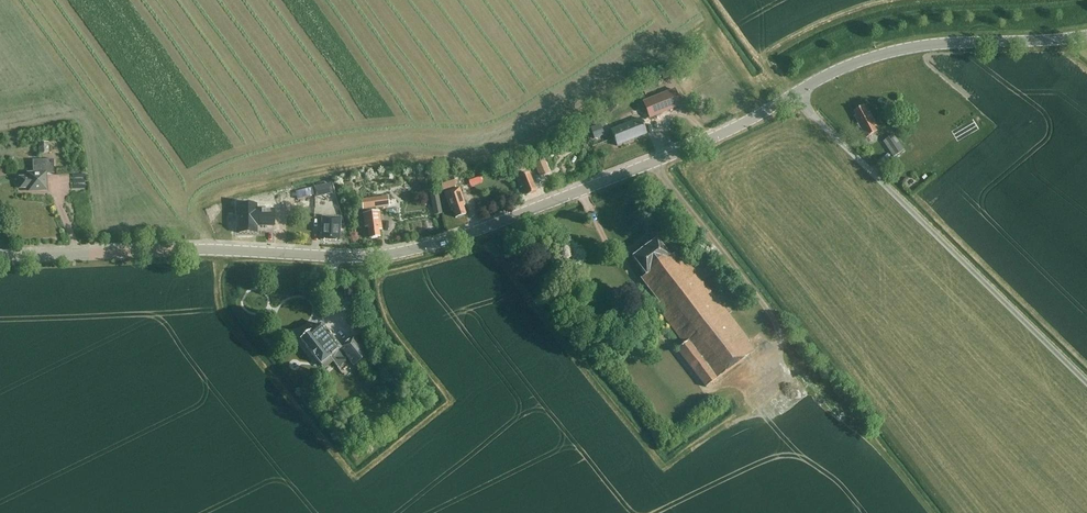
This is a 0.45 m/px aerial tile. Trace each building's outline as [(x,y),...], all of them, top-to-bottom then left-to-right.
[(687,69),(679,73),(682,80),(690,76),(687,69)] [(674,89),(642,102),(649,119),(681,106),(674,89)] [(867,138),(880,131),(870,112),(868,114),(864,107),(856,111),(858,115),(855,116),(867,138)] [(617,146),(647,134),(640,118),(610,131),(617,146)] [(596,139),(606,135),(602,124),(592,127),(596,139)] [(905,150),(894,134),(883,141),(894,157),(905,150)] [(49,142),(39,143),(40,153),(49,153),(49,142)] [(533,162),(540,177),(550,173),(544,158),(533,162)] [(34,174),(29,174),(29,177),(20,177),(21,188),(30,188),(30,191),(47,190),(46,174),(55,173),(54,159),(33,160),(34,174)] [(523,164),(511,169),(514,175),(525,170),(523,164)] [(524,175),(516,178),(519,188),(522,188),(526,196),(536,192),(529,173),(524,175)] [(439,181),(442,191),(456,187),(452,177),(439,181)] [(330,183),(319,186),(321,196),(332,193),(330,183)] [(312,188),(300,190),(301,196),(313,193),(312,188)] [(456,217),(465,214),(463,205),(465,205),(459,188),(457,189),(456,188),(444,192),(449,207),(452,206),(456,217)] [(443,213),(439,191),(431,193),(435,215),(443,213)] [(388,196),(361,200),(363,210),(366,210),(376,209),(389,207),(388,196)] [(239,205),(239,233),(257,233),(257,226),(275,226),(275,210),(257,210),(257,205),(239,205)] [(379,230),(382,230),(379,211),(376,211),(367,213),(363,213),(365,227),(368,227),(369,238),(380,236),(379,230)] [(340,241),(342,218),(323,217),(321,240),(340,241)] [(706,387),(755,351),(748,342),(749,342),(685,258),(682,260),(675,253),(669,257),(656,240),(633,258),(646,275),(641,279),(660,303),(656,306),(684,343),(677,349),(706,387)] [(712,263),(703,269),(707,275),(716,269),(712,263)] [(310,332),(301,340),(321,365),(330,358),(333,362),(338,368),(349,359),(354,366),(358,363),(366,356),(368,355),(354,337),(340,348),(321,324),(311,333),(310,332)]
